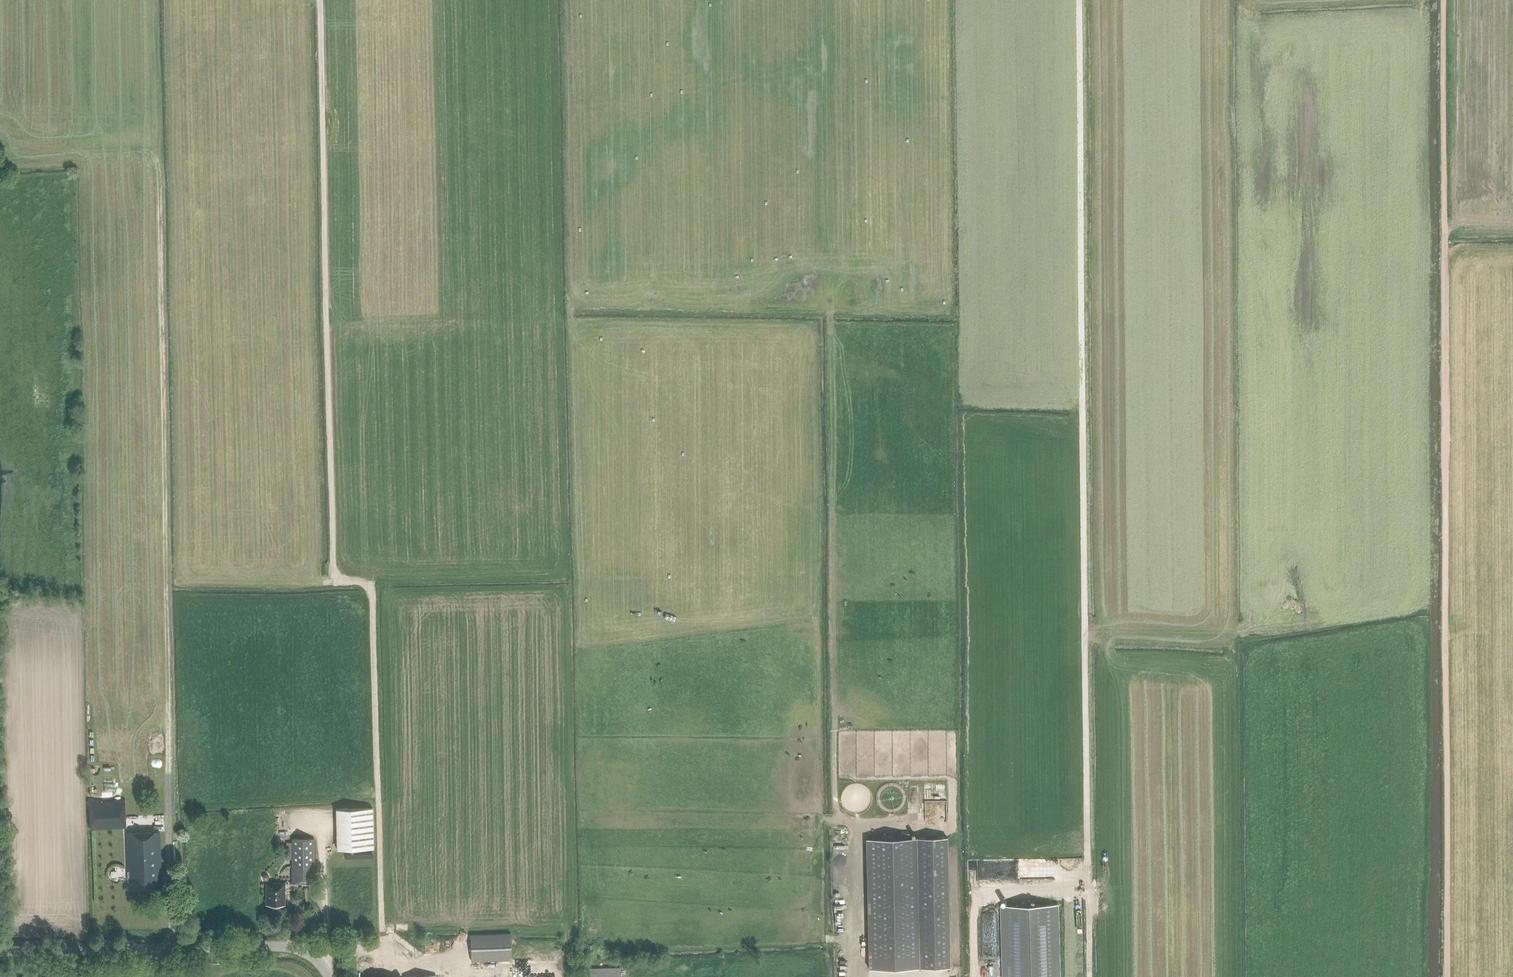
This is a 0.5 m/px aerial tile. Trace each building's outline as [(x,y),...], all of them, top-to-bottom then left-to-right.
[(126,828),(125,799),(89,801),(90,830),(126,828)] [(374,849),(373,808),(335,809),(337,850),(374,849)] [(130,890),(162,889),(160,833),(127,833),(128,878),(130,879),(130,890)] [(867,840),(869,970),(950,969),(947,838),(867,840)] [(315,839),(291,839),(291,842),(286,842),(286,860),(291,860),(291,883),(314,884),(315,839)] [(284,904),(284,883),(267,883),(267,904),(284,904)] [(1059,904),(1000,906),(1002,976),(1061,976),(1059,904)] [(511,960),(510,934),(470,935),(471,962),(511,960)] [(620,966),(589,967),(589,976),(620,976),(620,966)]
